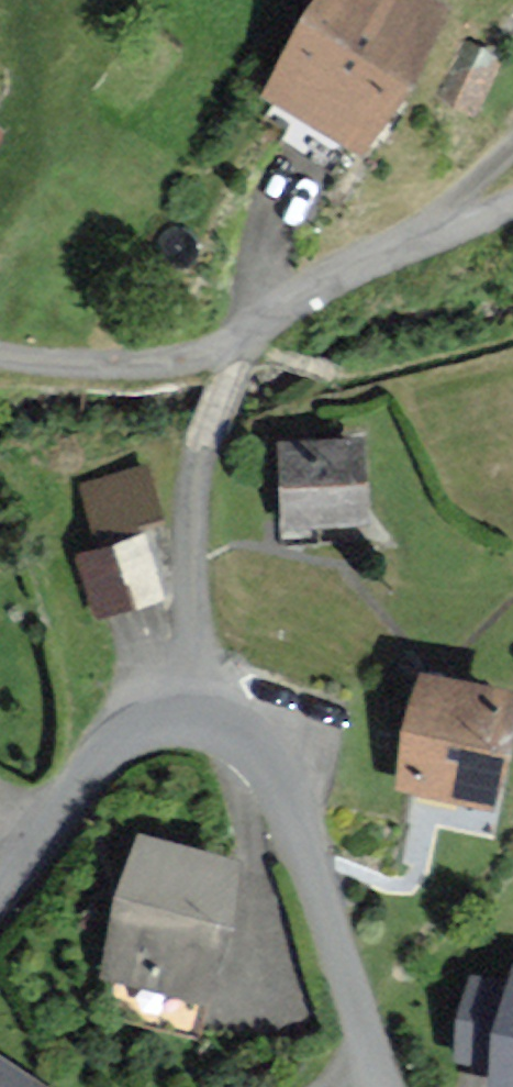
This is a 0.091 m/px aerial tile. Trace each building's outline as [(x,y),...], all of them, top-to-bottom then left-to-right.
[(426,0),(326,0),(270,94),(361,147),(442,9),(426,0)] [(360,440),(282,447),(290,535),(368,528),(360,440)] [(81,467),(87,523),(164,515),(158,459),(81,467)] [(75,540),(94,607),(173,586),(155,518),(75,540)] [(512,699),(425,681),(403,788),(490,806),(512,699)] [(163,849),(140,843),(107,971),(199,995),(233,867),(163,849)] [(473,987),(460,1063),(499,1070),(496,1086),(512,1086),(512,995),(473,987)] [(0,1066),(0,1086),(32,1086),(0,1066)]
